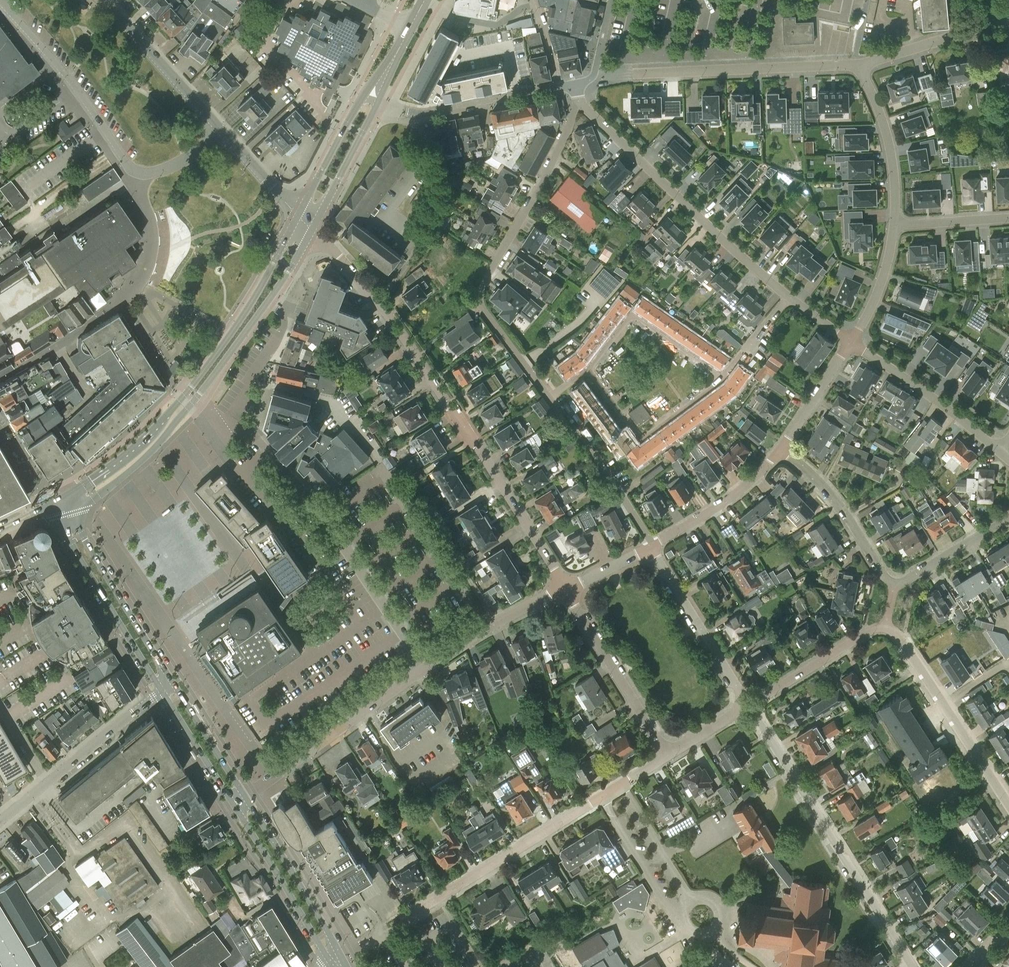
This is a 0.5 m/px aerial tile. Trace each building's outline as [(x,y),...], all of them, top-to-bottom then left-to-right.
[(145,3),(157,18),(170,1),(169,0),(148,0),(145,3)] [(157,18),(172,35),(173,35),(180,43),(181,41),(186,33),(203,11),(194,1),(192,3),(189,0),(183,0),(182,2),(180,0),(176,0),(172,3),(170,1),(157,18)] [(194,1),(202,9),(226,27),(244,2),(245,0),(195,0),(194,1)] [(453,7),(457,12),(496,19),(498,10),(495,10),(497,0),(455,0),(453,7)] [(584,0),(538,0),(540,6),(549,8),(548,15),(551,15),(549,23),(552,24),(551,29),(590,38),(595,15),(598,3),(596,2),(584,0)] [(866,21),(873,23),(878,0),(870,0),(866,21)] [(923,28),(949,26),(947,0),(920,0),(923,28)] [(203,11),(186,33),(189,36),(194,30),(200,35),(203,31),(213,38),(212,39),(215,41),(225,27),(203,11)] [(360,34),(355,32),(359,25),(360,23),(346,15),(343,20),(339,17),(337,22),(319,13),(317,17),(313,15),(310,19),(301,15),(297,13),(295,17),(290,15),(288,19),(283,17),(276,31),(281,33),(278,38),(283,40),(278,49),(292,56),(289,61),(303,67),(300,72),(313,78),(311,83),(317,86),(321,88),(328,75),(332,77),(339,63),(344,66),(350,52),(355,55),(362,41),(357,38),(360,34)] [(797,20),(797,14),(783,15),(784,45),(813,44),(812,20),(797,20)] [(531,18),(524,19),(526,27),(533,26),(531,18)] [(242,24),(233,32),(246,47),(255,40),(242,24)] [(30,75),(34,71),(18,49),(0,26),(0,98),(30,75)] [(438,97),(444,98),(445,100),(455,98),(460,97),(475,94),(486,92),(491,90),(501,88),(507,87),(506,83),(503,68),(502,65),(440,78),(437,76),(446,61),(448,62),(457,46),(459,42),(456,41),(458,37),(454,34),(441,27),(436,37),(434,41),(429,50),(426,55),(421,65),(418,70),(410,86),(408,90),(414,93),(425,99),(429,92),(433,95),(437,98),(438,97)] [(540,32),(538,32),(536,28),(522,28),(523,37),(527,55),(531,54),(532,57),(530,57),(535,81),(551,78),(546,54),(545,54),(540,32)] [(186,33),(181,41),(183,42),(181,45),(182,46),(181,47),(189,53),(191,51),(203,60),(210,50),(206,47),(212,39),(213,38),(203,31),(200,35),(194,30),(189,36),(186,33)] [(583,71),(575,36),(549,31),(555,51),(558,50),(562,76),(583,71)] [(479,34),(480,41),(494,39),(493,32),(479,34)] [(997,53),(1001,77),(1008,76),(1008,79),(1008,51),(997,53)] [(949,81),(971,77),(970,71),(976,70),(974,60),(968,61),(959,62),(959,61),(954,62),(954,63),(946,64),(947,70),(942,71),(944,82),(946,82),(949,81)] [(216,62),(206,71),(210,76),(209,76),(211,79),(211,81),(214,84),(217,84),(227,95),(245,79),(229,61),(225,65),(221,67),(216,62)] [(934,87),(930,73),(918,77),(919,80),(914,82),(913,76),(912,75),(911,75),(904,77),(903,77),(903,78),(896,80),(895,80),(888,82),(887,82),(888,84),(892,99),(893,100),(894,99),(901,97),(901,98),(902,98),(902,97),(909,95),(909,96),(910,95),(910,94),(917,92),(918,92),(917,91),(916,87),(920,86),(922,91),(934,87)] [(253,95),(252,94),(238,108),(239,108),(254,124),(254,125),(268,113),(268,112),(272,109),(262,98),(277,83),(272,78),(253,95)] [(946,82),(944,82),(938,83),(939,89),(942,106),(954,104),(949,81),(946,82)] [(848,90),(818,91),(819,101),(805,102),(805,118),(820,117),(819,111),(825,110),(826,117),(835,117),(834,110),(848,110),(848,90)] [(976,93),(978,106),(989,105),(987,91),(976,93)] [(698,111),(698,122),(709,122),(709,117),(719,117),(718,95),(717,95),(717,93),(710,93),(710,95),(703,95),(703,111),(698,111)] [(761,124),(760,101),(752,101),(752,93),(745,93),(739,93),(732,94),(732,101),(729,101),(730,110),(732,110),(733,118),(752,117),(752,124),(761,124)] [(767,101),(767,104),(768,121),(788,120),(788,126),(794,126),(794,132),(801,132),(800,108),(785,108),(785,99),(785,97),(778,98),(778,93),(767,93),(767,101)] [(642,95),(642,96),(631,96),(631,115),(661,115),(661,113),(665,113),(665,115),(680,115),(680,101),(665,101),(665,103),(661,103),(661,95),(649,96),(649,95),(642,95)] [(537,103),(541,125),(542,124),(520,166),(535,175),(557,137),(561,118),(561,117),(566,116),(563,99),(557,100),(557,99),(537,103)] [(541,125),(537,103),(492,112),(497,135),(498,140),(494,150),(491,156),(513,168),(528,141),(526,140),(527,139),(526,136),(534,135),(535,133),(534,126),(541,125)] [(930,124),(927,115),(929,115),(926,106),(909,112),(911,118),(902,121),(903,124),(901,124),(904,132),(905,132),(906,135),(925,128),(925,126),(930,124)] [(287,154),(290,154),(298,147),(298,143),(296,141),(311,127),(296,110),(265,137),(272,145),(274,143),(283,153),(284,151),(287,154)] [(481,124),(479,114),(468,117),(470,131),(471,131),(472,133),(468,134),(472,150),(476,149),(475,142),(472,142),(472,138),(477,137),(478,144),(484,143),(482,129),(483,129),(482,124),(481,124)] [(468,117),(459,118),(464,140),(463,140),(465,151),(472,150),(468,134),(472,133),(471,131),(470,131),(468,117)] [(455,119),(437,123),(444,152),(462,148),(455,119)] [(53,126),(63,140),(83,126),(79,120),(68,128),(63,120),(53,126)] [(700,136),(704,132),(697,124),(693,128),(700,136)] [(604,157),(592,125),(575,131),(587,163),(604,157)] [(679,134),(671,125),(660,136),(669,144),(664,148),(671,155),(670,156),(671,156),(674,159),(675,159),(682,165),(692,155),(675,139),(679,134)] [(868,139),(868,137),(866,137),(866,133),(855,133),(855,127),(838,127),(838,138),(844,138),(844,148),(868,147),(868,146),(869,146),(869,139),(868,139)] [(20,134),(14,138),(21,148),(26,144),(20,134)] [(928,166),(925,148),(934,147),(933,139),(921,142),(922,148),(909,150),(908,150),(908,151),(909,158),(910,162),(911,169),(911,170),(912,170),(928,167),(929,167),(928,166)] [(813,150),(813,140),(805,140),(805,150),(813,150)] [(406,259),(361,225),(370,213),(375,216),(380,209),(375,206),(411,159),(408,157),(390,144),(335,218),(347,227),(342,234),(362,249),(361,251),(369,257),(371,255),(376,259),(374,261),(394,276),(406,259)] [(719,159),(714,154),(706,162),(710,167),(698,179),(703,183),(702,184),(706,189),(707,187),(709,189),(713,183),(715,185),(721,178),(720,177),(725,171),(715,162),(719,159)] [(502,162),(491,156),(484,161),(498,169),(502,162)] [(873,175),(873,159),(849,160),(849,176),(873,175)] [(618,161),(602,177),(614,189),(632,171),(626,165),(624,167),(618,161)] [(741,172),(747,177),(757,167),(751,161),(741,172)] [(576,166),(572,172),(583,180),(587,175),(576,166)] [(113,167),(99,176),(80,189),(73,194),(81,206),(88,201),(89,200),(105,190),(121,179),(113,167)] [(518,185),(509,180),(513,175),(502,168),(496,178),(494,176),(491,181),(498,186),(515,196),(517,193),(515,192),(515,190),(518,185)] [(775,174),(779,178),(785,172),(780,169),(775,174)] [(446,177),(450,195),(464,174),(464,172),(446,177)] [(950,187),(949,174),(950,174),(950,173),(949,173),(942,174),(941,174),(942,187),(942,188),(943,188),(950,187),(950,188),(951,187),(950,187)] [(595,178),(591,174),(583,182),(587,187),(595,178)] [(989,190),(988,174),(981,174),(981,178),(962,179),(964,201),(967,201),(967,203),(975,203),(975,201),(983,200),(983,190),(989,190)] [(581,196),(584,191),(567,177),(550,197),(590,231),(604,215),(581,196)] [(996,177),(998,201),(1008,200),(1008,177),(996,177)] [(737,203),(739,205),(748,195),(741,189),(746,183),(741,178),(735,184),(736,184),(720,201),(724,206),(723,207),(728,211),(729,210),(730,211),(737,203)] [(463,179),(458,187),(468,193),(473,185),(463,179)] [(10,180),(0,187),(0,189),(16,210),(27,202),(10,180)] [(804,182),(798,189),(805,196),(809,192),(804,182)] [(876,195),(876,188),(861,189),(861,183),(848,183),(848,195),(853,195),(854,204),(876,203),(876,202),(878,202),(878,194),(876,195)] [(515,196),(498,186),(494,191),(488,187),(483,197),(491,202),(494,197),(505,204),(509,199),(511,198),(513,199),(515,196)] [(940,204),(939,189),(939,188),(938,188),(929,189),(922,189),(914,190),(912,190),(913,191),(914,205),(913,205),(914,206),(915,206),(939,205),(940,205),(940,204)] [(631,201),(621,191),(613,199),(608,204),(613,209),(618,204),(623,209),(628,205),(635,212),(648,198),(647,197),(648,196),(648,194),(646,193),(644,191),(643,191),(642,192),(641,190),(631,201)] [(604,200),(608,204),(616,195),(612,191),(604,200)] [(0,277),(0,330),(41,304),(73,284),(82,277),(93,290),(96,289),(107,281),(108,275),(107,274),(117,267),(118,268),(123,269),(130,265),(132,264),(133,258),(123,245),(136,236),(140,233),(116,198),(97,211),(72,229),(58,238),(53,231),(42,238),(45,242),(33,251),(35,254),(33,254),(29,247),(21,253),(26,260),(0,277)] [(650,199),(648,198),(635,212),(643,220),(639,224),(643,229),(651,220),(647,216),(656,206),(655,204),(656,203),(656,202),(652,198),(651,198),(650,199)] [(751,231),(768,213),(758,203),(754,198),(744,208),(748,212),(741,219),(745,223),(744,224),(751,231)] [(489,212),(480,207),(477,213),(479,214),(474,223),(491,233),(493,230),(492,229),(491,227),(494,222),(486,217),(489,212)] [(872,244),(872,238),(871,223),(862,224),(862,220),(860,220),(859,211),(844,212),(844,221),(849,221),(850,240),(854,240),(854,250),(857,250),(857,252),(865,251),(865,249),(867,249),(867,245),(872,244)] [(442,214),(437,223),(442,226),(445,227),(448,221),(446,219),(447,217),(442,214)] [(656,229),(661,234),(654,240),(659,245),(663,240),(677,226),(673,221),(673,220),(671,217),(669,218),(668,217),(656,229)] [(468,219),(465,225),(466,226),(460,235),(467,239),(469,240),(468,242),(476,247),(480,240),(483,242),(486,236),(488,236),(490,237),(491,233),(474,223),(468,219)] [(781,244),(791,234),(786,230),(775,220),(761,236),(771,246),(777,240),(781,244)] [(547,232),(535,224),(528,234),(546,246),(549,241),(543,237),(547,232)] [(0,228),(0,244),(8,238),(11,236),(4,225),(0,228)] [(663,240),(659,245),(663,248),(665,246),(670,251),(686,235),(685,233),(685,232),(683,229),(681,230),(680,228),(677,226),(663,240)] [(636,237),(641,232),(636,227),(631,232),(636,237)] [(637,237),(641,240),(646,235),(642,232),(637,237)] [(546,246),(528,234),(526,237),(524,236),(521,241),(523,242),(522,243),(534,251),(537,247),(542,250),(543,251),(546,246)] [(787,262),(797,270),(811,253),(802,245),(806,240),(800,235),(790,248),(795,252),(787,262)] [(570,246),(572,241),(562,237),(560,243),(570,246)] [(1004,260),(1003,237),(990,238),(991,254),(985,254),(986,266),(992,266),(992,261),(1004,260)] [(0,244),(0,262),(17,250),(15,248),(21,243),(18,239),(17,241),(16,239),(11,242),(8,238),(0,244)] [(659,245),(654,240),(653,239),(647,244),(654,250),(659,245)] [(976,257),(970,257),(969,239),(955,240),(956,248),(953,249),(954,256),(956,256),(957,263),(970,262),(971,270),(977,270),(976,257)] [(551,250),(554,245),(549,241),(546,246),(551,250)] [(944,251),(935,252),(935,244),(927,245),(927,243),(922,244),(922,245),(910,246),(910,253),(908,253),(909,263),(920,263),(920,260),(930,260),(930,268),(945,267),(944,251)] [(659,245),(654,250),(660,256),(666,251),(663,248),(659,245)] [(551,250),(546,246),(543,251),(548,254),(551,250)] [(685,268),(688,264),(692,268),(706,252),(703,249),(702,251),(699,251),(695,247),(690,253),(686,249),(677,261),(685,268)] [(605,248),(598,258),(606,262),(612,252),(605,248)] [(647,248),(643,252),(647,257),(651,253),(647,248)] [(0,262),(0,277),(26,260),(21,253),(18,249),(17,250),(0,262)] [(707,255),(708,254),(706,252),(692,268),(697,272),(694,276),(702,282),(712,271),(707,267),(711,262),(707,258),(707,255)] [(809,256),(812,253),(811,253),(797,270),(799,268),(804,273),(803,274),(809,278),(810,277),(811,278),(817,272),(822,276),(827,271),(821,266),(822,265),(809,256)] [(523,260),(524,260),(517,255),(506,269),(506,270),(513,275),(514,275),(550,301),(561,287),(523,260)] [(836,259),(832,256),(827,262),(831,266),(836,259)] [(594,269),(598,263),(591,258),(587,264),(594,269)] [(548,259),(544,265),(555,272),(559,266),(548,259)] [(855,298),(856,297),(858,293),(857,292),(860,283),(850,279),(851,276),(852,276),(855,270),(841,264),(838,270),(846,274),(835,300),(851,306),(854,297),(855,298)] [(425,272),(420,266),(407,276),(411,282),(425,272)] [(590,284),(606,298),(620,282),(604,268),(590,284)] [(628,274),(620,268),(617,273),(625,278),(628,274)] [(721,269),(716,275),(712,271),(702,282),(711,290),(714,287),(718,290),(731,274),(729,272),(727,273),(725,273),(721,269)] [(340,287),(342,282),(321,274),(313,296),(305,318),(345,333),(341,346),(347,356),(372,340),(366,331),(368,329),(360,317),(337,308),(338,305),(339,302),(343,292),(344,290),(344,288),(340,287)] [(733,278),(734,276),(731,274),(718,290),(723,294),(720,298),(728,304),(736,295),(731,291),(737,284),(733,280),(733,278)] [(73,284),(81,295),(83,297),(85,295),(95,309),(103,303),(104,298),(98,291),(96,289),(93,290),(82,277),(73,284)] [(428,294),(424,289),(429,285),(425,279),(420,283),(404,294),(413,306),(422,299),(428,294)] [(950,291),(950,282),(938,283),(938,287),(950,291)] [(517,291),(509,285),(507,283),(502,290),(499,288),(498,289),(494,293),(491,297),(498,303),(495,306),(501,311),(500,312),(510,320),(511,319),(512,320),(518,313),(520,311),(525,315),(535,303),(519,289),(517,291)] [(649,283),(645,287),(650,291),(654,286),(649,283)] [(73,284),(41,304),(49,316),(56,312),(64,307),(74,300),(81,295),(73,284)] [(627,298),(630,300),(632,302),(639,293),(636,291),(627,284),(620,293),(627,298)] [(922,296),(933,299),(936,289),(923,285),(920,292),(902,285),(901,287),(900,286),(898,288),(897,291),(896,293),(895,296),(896,296),(897,296),(896,299),(903,302),(902,303),(902,304),(904,303),(905,304),(907,304),(908,305),(909,307),(910,306),(910,305),(917,308),(922,296)] [(994,296),(994,288),(982,288),(982,297),(994,296)] [(751,295),(747,292),(742,297),(740,299),(736,295),(728,304),(737,312),(739,309),(743,312),(757,296),(755,294),(753,295),(751,295)] [(671,293),(665,299),(670,303),(675,296),(671,293)] [(83,297),(81,295),(74,300),(85,318),(86,317),(93,311),(91,308),(83,297)] [(759,312),(764,306),(759,302),(759,300),(760,298),(757,296),(743,312),(739,318),(747,325),(752,325),(754,327),(763,316),(759,312)] [(644,316),(652,304),(642,297),(634,309),(644,316)] [(970,314),(975,301),(966,297),(961,310),(970,314)] [(619,298),(613,307),(624,315),(630,307),(619,298)] [(85,318),(74,300),(64,307),(76,325),(85,318)] [(0,330),(0,336),(3,341),(12,354),(27,345),(25,341),(47,327),(60,319),(56,312),(49,316),(41,304),(0,330)] [(652,304),(644,316),(654,323),(662,311),(652,304)] [(76,325),(64,307),(56,312),(60,319),(67,330),(76,325)] [(617,324),(624,315),(613,307),(606,315),(617,324)] [(698,312),(694,309),(689,315),(693,319),(698,312)] [(671,317),(662,311),(654,323),(663,329),(671,317)] [(986,319),(974,311),(967,323),(971,326),(974,321),(982,326),(986,319)] [(882,326),(896,332),(912,338),(917,327),(926,330),(929,323),(931,324),(931,323),(904,312),(901,319),(888,313),(882,326)] [(59,428),(56,424),(25,443),(46,475),(62,464),(68,459),(71,462),(79,454),(85,460),(165,386),(118,313),(114,315),(80,336),(77,338),(77,343),(77,344),(77,345),(77,346),(77,348),(78,349),(78,350),(74,353),(69,356),(77,370),(78,370),(79,371),(80,371),(81,371),(81,370),(82,370),(84,373),(101,363),(110,377),(110,381),(97,393),(88,401),(59,428)] [(606,315),(599,324),(610,332),(617,324),(606,315)] [(671,317),(663,329),(673,336),(681,324),(671,317)] [(60,319),(47,327),(55,339),(59,337),(67,330),(60,319)] [(323,331),(296,320),(291,332),(291,333),(307,339),(320,344),(324,331),(323,331)] [(594,320),(592,323),(597,327),(592,333),(603,342),(610,332),(599,324),(594,320)] [(476,343),(481,340),(467,321),(445,337),(457,353),(474,341),(476,343)] [(690,331),(681,324),(673,336),(682,343),(690,331)] [(55,339),(47,327),(25,341),(27,345),(33,353),(55,339)] [(690,331),(682,343),(692,349),(700,337),(690,331)] [(817,331),(796,359),(813,372),(834,344),(817,331)] [(494,344),(500,340),(495,333),(492,335),(489,338),(494,344)] [(592,333),(584,343),(595,352),(603,342),(592,333)] [(290,334),(286,347),(299,352),(303,339),(290,334)] [(935,367),(947,349),(938,342),(939,340),(931,334),(922,345),(931,351),(926,358),(935,365),(935,367)] [(575,336),(572,340),(581,347),(576,353),(587,362),(595,352),(584,343),(575,336)] [(710,344),(700,337),(692,349),(701,356),(710,344)] [(3,341),(0,343),(0,373),(8,368),(3,359),(12,354),(3,341)] [(360,371),(365,374),(389,357),(380,344),(363,356),(364,357),(359,360),(364,367),(361,369),(360,371)] [(719,351),(710,344),(701,356),(711,362),(719,351)] [(27,345),(12,354),(3,359),(8,368),(13,365),(33,353),(27,345)] [(294,364),(299,352),(286,347),(281,359),(294,364)] [(945,374),(954,361),(963,368),(970,357),(961,350),(957,356),(947,349),(935,367),(945,374)] [(760,381),(767,371),(773,375),(785,357),(774,350),(754,377),(760,381)] [(729,358),(719,351),(711,362),(721,369),(729,358)] [(577,370),(587,362),(576,353),(568,360),(577,370)] [(35,364),(15,375),(20,383),(47,367),(53,364),(50,360),(48,356),(39,362),(40,364),(36,366),(35,364)] [(549,360),(557,371),(559,370),(566,379),(577,370),(568,360),(560,366),(553,357),(549,360)] [(507,362),(517,377),(524,372),(513,358),(507,362)] [(462,384),(473,377),(477,374),(482,371),(477,364),(473,366),(469,359),(466,362),(465,361),(453,368),(462,384)] [(53,364),(47,367),(54,379),(66,373),(58,361),(54,363),(53,364)] [(181,364),(180,363),(176,361),(169,369),(174,373),(181,364)] [(986,378),(989,373),(979,365),(974,361),(965,372),(970,376),(969,377),(969,378),(968,379),(967,379),(967,380),(962,387),(963,388),(962,389),(968,394),(969,392),(974,395),(976,392),(980,394),(989,381),(986,378)] [(338,382),(334,377),(280,364),(276,381),(335,394),(338,382)] [(1008,364),(1003,372),(1008,376),(996,395),(1008,403),(1008,365),(1008,364)] [(367,392),(374,388),(371,383),(376,379),(378,383),(381,384),(382,383),(386,389),(402,379),(393,365),(377,375),(378,376),(375,378),(371,375),(360,383),(355,387),(358,391),(364,387),(367,392)] [(332,373),(337,380),(346,374),(341,366),(332,373)] [(739,366),(732,376),(742,384),(750,374),(739,366)] [(853,378),(857,380),(850,392),(856,396),(860,390),(865,394),(869,387),(872,389),(880,376),(865,367),(864,369),(859,366),(853,378)] [(47,367),(20,383),(27,394),(41,387),(54,379),(47,367)] [(773,375),(767,371),(760,381),(760,382),(761,380),(783,395),(788,388),(772,377),(773,375)] [(66,373),(54,379),(41,387),(47,397),(71,381),(68,377),(67,376),(66,373)] [(15,375),(0,384),(0,395),(20,383),(15,375)] [(467,391),(475,403),(498,388),(491,376),(484,381),(482,379),(475,384),(476,386),(467,391)] [(512,384),(519,394),(530,385),(523,376),(512,384)] [(732,376),(725,386),(733,396),(742,384),(732,376)] [(396,404),(412,393),(402,379),(386,389),(391,396),(389,397),(389,399),(393,404),(395,403),(396,404)] [(71,380),(71,381),(47,397),(39,401),(46,411),(55,405),(77,389),(76,387),(75,387),(71,380)] [(354,387),(349,380),(340,386),(344,392),(346,394),(354,388),(354,387)] [(898,387),(886,380),(875,399),(880,402),(884,396),(890,400),(898,387)] [(649,457),(667,444),(659,433),(638,448),(624,429),(619,432),(582,381),(572,389),(620,456),(625,452),(636,467),(649,457)] [(0,395),(0,402),(3,408),(27,394),(20,383),(0,395)] [(723,403),(733,396),(725,386),(716,392),(723,403)] [(41,387),(27,394),(3,408),(10,419),(23,411),(39,401),(47,397),(41,387)] [(902,407),(910,394),(898,387),(890,400),(901,407),(902,407)] [(312,399),(274,388),(264,424),(263,427),(265,429),(279,444),(275,447),(287,460),(319,431),(317,428),(323,423),(331,415),(317,428),(315,425),(312,423),(322,414),(322,413),(323,413),(323,412),(324,411),(324,410),(325,409),(325,408),(324,408),(324,409),(324,410),(323,411),(323,412),(322,412),(322,413),(321,414),(312,422),(307,417),(312,399)] [(354,388),(346,394),(349,399),(358,393),(354,388)] [(77,389),(55,405),(57,410),(69,399),(75,405),(83,398),(77,389)] [(714,410),(723,403),(716,392),(707,399),(714,410)] [(781,409),(764,398),(761,395),(759,393),(755,399),(757,400),(753,407),(774,420),(781,409)] [(902,407),(897,415),(890,411),(885,420),(901,430),(919,400),(910,394),(902,407)] [(850,411),(854,404),(838,395),(832,405),(844,412),(841,417),(852,425),(858,416),(850,411)] [(483,406),(485,410),(481,413),(484,418),(483,419),(486,424),(487,423),(488,424),(502,416),(499,410),(505,406),(502,400),(501,401),(499,397),(483,406)] [(705,416),(714,410),(707,399),(697,406),(705,416)] [(39,401),(23,411),(29,421),(46,411),(39,401)] [(60,410),(65,415),(73,407),(69,402),(60,410)] [(388,408),(384,402),(377,407),(381,413),(388,408)] [(543,406),(547,410),(544,413),(551,422),(558,416),(548,402),(543,406)] [(410,427),(426,417),(418,403),(412,406),(411,405),(400,412),(400,413),(394,417),(403,431),(409,427),(410,427)] [(638,426),(651,416),(641,403),(628,413),(638,426)] [(55,405),(46,411),(29,421),(16,429),(25,443),(56,424),(56,423),(62,417),(61,415),(57,410),(55,405)] [(696,423),(705,416),(697,406),(688,412),(696,423)] [(742,406),(737,412),(745,418),(750,413),(742,406)] [(23,411),(10,419),(16,429),(29,421),(23,411)] [(687,430),(696,423),(688,412),(679,419),(687,430)] [(824,417),(815,431),(838,446),(839,446),(831,441),(840,428),(846,432),(846,431),(847,431),(851,426),(850,425),(851,424),(839,417),(835,424),(824,417)] [(904,445),(911,450),(903,461),(914,467),(915,465),(919,468),(923,463),(918,460),(920,457),(915,453),(926,438),(929,441),(942,425),(931,417),(924,425),(921,423),(904,445)] [(378,418),(368,423),(373,431),(382,425),(378,418)] [(524,433),(525,429),(518,418),(495,433),(503,446),(524,433)] [(679,419),(670,426),(678,437),(687,430),(679,419)] [(745,432),(758,443),(766,433),(753,422),(753,423),(748,419),(741,428),(746,432),(745,432)] [(856,422),(852,429),(858,433),(863,426),(856,422)] [(708,434),(704,437),(709,443),(726,429),(721,423),(708,434)] [(421,441),(424,446),(439,437),(436,432),(434,431),(430,426),(414,436),(415,437),(411,439),(414,445),(421,441)] [(673,446),(680,440),(678,437),(670,426),(659,433),(667,444),(670,442),(673,446)] [(338,480),(355,465),(357,467),(369,457),(369,456),(371,454),(363,445),(361,446),(344,428),(343,429),(335,436),(333,438),(323,433),(319,442),(316,441),(314,448),(309,445),(306,452),(303,451),(302,451),(303,452),(301,456),(302,456),(297,467),(304,475),(311,469),(329,490),(337,484),(339,481),(338,480)] [(869,428),(864,438),(873,442),(878,433),(869,428)] [(834,454),(838,446),(815,431),(808,443),(813,446),(811,449),(822,460),(828,450),(834,454)] [(846,444),(838,461),(850,467),(860,449),(850,444),(854,436),(848,432),(842,442),(846,444)] [(442,441),(439,437),(424,446),(428,452),(421,456),(424,461),(428,459),(429,460),(445,450),(441,444),(442,441)] [(517,468),(534,458),(533,456),(538,453),(538,452),(538,450),(538,448),(530,437),(519,444),(522,449),(510,456),(517,468)] [(709,443),(704,437),(697,443),(705,454),(708,458),(711,462),(716,458),(722,465),(724,464),(730,470),(750,451),(742,443),(741,445),(738,441),(724,454),(716,445),(713,448),(709,443)] [(886,442),(876,437),(873,443),(882,449),(886,442)] [(957,438),(946,450),(952,455),(939,470),(942,473),(966,445),(957,438)] [(569,449),(578,444),(574,439),(566,444),(569,449)] [(706,486),(718,478),(705,460),(708,458),(705,454),(697,443),(691,448),(701,461),(697,464),(700,469),(696,472),(706,486)] [(976,454),(966,445),(942,473),(944,474),(942,476),(946,479),(960,462),(965,467),(976,454)] [(24,498),(29,496),(25,490),(3,452),(0,446),(0,509),(24,498)] [(672,462),(684,454),(680,448),(675,451),(672,448),(665,453),(672,462)] [(861,450),(861,449),(860,449),(850,467),(865,473),(871,461),(866,458),(868,453),(861,450)] [(544,472),(557,464),(551,454),(537,463),(540,468),(523,479),(531,491),(549,480),(544,472)] [(678,480),(687,475),(677,459),(671,464),(678,476),(676,477),(678,480)] [(880,459),(878,464),(871,461),(865,473),(879,479),(887,462),(880,459)] [(914,467),(903,461),(900,459),(895,469),(907,475),(912,465),(914,467)] [(438,483),(440,482),(456,472),(453,467),(454,467),(454,466),(454,465),(454,464),(454,463),(454,462),(453,461),(452,461),(451,461),(451,460),(450,461),(449,461),(448,460),(432,470),(437,477),(435,478),(438,483)] [(664,469),(661,464),(657,467),(640,480),(643,485),(664,469)] [(966,477),(966,479),(966,484),(979,485),(991,486),(992,481),(994,481),(994,470),(980,469),(979,480),(976,480),(976,478),(966,477)] [(222,471),(213,479),(211,476),(196,489),(246,546),(251,543),(252,544),(268,567),(273,575),(285,592),(308,577),(308,576),(283,541),(276,531),(273,525),(267,518),(265,519),(264,520),(262,522),(226,481),(229,478),(222,471)] [(409,477),(413,484),(424,477),(420,471),(409,477)] [(456,473),(456,472),(440,482),(444,489),(442,490),(445,495),(447,494),(464,483),(458,474),(458,473),(457,473),(456,473)] [(657,482),(654,477),(642,486),(646,491),(657,482)] [(682,480),(679,482),(676,479),(667,484),(670,488),(669,489),(678,504),(691,495),(682,480)] [(426,491),(433,486),(431,482),(424,487),(426,491)] [(548,492),(536,500),(543,511),(567,495),(570,501),(577,497),(576,495),(583,491),(580,487),(578,483),(577,482),(559,493),(554,484),(546,488),(548,492)] [(467,487),(464,483),(447,494),(451,500),(449,501),(452,506),(470,495),(467,490),(467,489),(467,488),(467,487)] [(771,492),(776,497),(785,488),(779,483),(771,492)] [(966,484),(966,487),(966,492),(975,492),(975,490),(978,491),(978,501),(992,502),(993,491),(991,491),(991,487),(991,486),(979,485),(966,484)] [(906,486),(901,490),(907,499),(912,495),(906,486)] [(781,496),(793,508),(802,500),(790,487),(781,496)] [(642,503),(647,512),(651,510),(654,515),(657,514),(658,516),(665,513),(664,510),(667,509),(659,494),(657,495),(654,490),(645,495),(647,499),(646,501),(647,501),(642,503)] [(952,492),(946,497),(949,500),(955,506),(955,505),(959,501),(960,501),(952,492)] [(760,501),(753,507),(761,517),(774,505),(779,502),(771,493),(767,496),(765,494),(759,499),(760,501)] [(943,493),(938,498),(944,505),(949,500),(946,497),(943,493)] [(564,512),(561,507),(570,501),(567,495),(543,511),(549,522),(564,512)] [(595,503),(599,511),(601,515),(600,516),(607,529),(606,530),(609,535),(610,534),(611,536),(615,534),(616,537),(617,536),(618,537),(624,534),(624,533),(625,532),(619,519),(620,519),(618,515),(617,516),(614,509),(612,510),(610,506),(611,506),(607,498),(595,503)] [(814,512),(802,500),(793,508),(805,521),(814,512)] [(926,525),(933,536),(943,530),(936,518),(937,518),(932,510),(933,510),(927,501),(916,508),(926,525)] [(959,501),(955,505),(963,514),(967,510),(959,501)] [(463,519),(467,525),(484,515),(484,514),(484,513),(484,512),(484,511),(483,511),(482,510),(481,510),(480,510),(476,503),(458,515),(461,520),(463,519)] [(871,517),(876,525),(896,512),(901,509),(898,503),(884,510),(883,509),(871,517)] [(901,518),(912,511),(909,505),(897,511),(901,518)] [(933,510),(932,510),(937,518),(936,518),(943,530),(957,522),(950,510),(945,513),(940,505),(933,510)] [(747,528),(761,517),(753,507),(739,519),(747,528)] [(904,524),(900,518),(896,512),(876,525),(881,532),(892,525),(895,529),(904,524)] [(461,520),(458,515),(445,523),(452,535),(460,530),(456,524),(461,521),(461,520)] [(474,536),(475,537),(491,526),(484,515),(467,525),(471,531),(469,533),(472,538),(474,536)] [(913,518),(910,520),(916,531),(922,527),(916,517),(913,518)] [(807,532),(815,543),(830,533),(822,521),(810,529),(810,530),(807,532)] [(734,534),(738,532),(731,522),(727,524),(734,534)] [(590,548),(584,536),(597,530),(594,524),(581,531),(582,532),(569,538),(569,537),(565,540),(564,541),(564,543),(565,544),(565,546),(566,546),(568,547),(571,546),(575,555),(578,557),(585,554),(585,552),(584,551),(590,548)] [(775,525),(771,529),(773,532),(774,533),(779,529),(775,524),(775,525)] [(33,530),(32,531),(12,539),(27,574),(17,578),(22,585),(20,586),(24,594),(26,593),(31,599),(28,601),(28,603),(28,605),(28,607),(28,609),(28,611),(28,613),(29,615),(29,617),(29,618),(30,620),(30,622),(31,624),(32,626),(33,629),(33,631),(35,634),(37,637),(38,639),(39,641),(41,643),(42,645),(44,647),(46,648),(48,650),(49,652),(52,653),(55,656),(58,658),(62,660),(65,661),(67,660),(70,663),(93,649),(106,641),(90,615),(92,615),(92,613),(91,610),(90,608),(88,606),(87,603),(85,601),(83,599),(81,597),(80,598),(58,562),(48,537),(48,536),(49,534),(48,533),(48,531),(47,530),(46,528),(45,527),(43,527),(42,526),(40,526),(39,526),(37,527),(35,527),(34,528),(33,530)] [(491,527),(491,526),(475,537),(479,543),(476,545),(479,550),(497,538),(493,532),(494,531),(494,530),(494,529),(493,528),(493,527),(492,527),(491,527)] [(547,534),(553,542),(562,536),(557,528),(547,534)] [(911,529),(905,533),(916,550),(924,545),(924,544),(926,542),(921,535),(919,537),(916,532),(914,533),(911,529)] [(750,530),(744,534),(751,546),(757,542),(750,530)] [(792,535),(795,540),(803,534),(800,530),(792,535)] [(908,555),(916,550),(905,533),(903,534),(901,532),(892,537),(892,536),(885,540),(893,553),(903,547),(908,555)] [(838,545),(830,533),(815,543),(823,555),(826,553),(826,554),(827,553),(829,553),(831,552),(831,550),(838,545)] [(462,546),(468,541),(465,537),(459,541),(462,546)] [(710,537),(705,541),(714,556),(720,553),(710,537)] [(999,548),(1008,562),(1008,565),(1008,542),(999,548)] [(6,577),(24,569),(19,558),(14,561),(5,543),(0,545),(0,574),(4,573),(6,577)] [(705,564),(708,569),(710,569),(710,570),(717,565),(713,558),(714,558),(710,551),(710,550),(706,544),(701,547),(700,544),(684,554),(689,562),(689,563),(692,568),(693,568),(694,570),(706,563),(705,564)] [(745,552),(751,560),(758,555),(752,547),(745,552)] [(502,548),(485,558),(488,563),(490,562),(492,566),(509,555),(507,552),(505,551),(502,548)] [(987,555),(996,569),(1008,562),(999,548),(994,551),(993,550),(988,554),(988,555),(987,555)] [(473,549),(466,553),(469,557),(475,553),(473,549)] [(666,553),(669,558),(674,554),(671,549),(666,553)] [(516,566),(509,555),(492,566),(494,569),(492,570),(495,575),(497,574),(501,580),(499,581),(499,582),(488,589),(489,589),(518,571),(516,569),(517,567),(516,566)] [(756,575),(744,555),(737,560),(754,587),(759,594),(775,584),(765,569),(756,575)] [(813,561),(812,559),(807,563),(810,568),(815,565),(816,567),(825,561),(821,556),(813,561)] [(746,593),(754,587),(737,560),(728,566),(746,593)] [(477,570),(483,566),(481,562),(474,566),(477,570)] [(1002,592),(999,587),(994,577),(988,568),(982,571),(981,569),(969,577),(978,591),(989,584),(996,595),(1002,592)] [(714,599),(722,594),(725,599),(731,596),(724,584),(729,581),(722,570),(717,573),(715,570),(710,573),(712,576),(704,581),(714,599)] [(496,600),(491,593),(498,589),(504,585),(508,592),(525,582),(524,581),(525,580),(526,579),(526,578),(526,577),(526,575),(525,574),(524,574),(522,574),(521,574),(520,575),(518,571),(489,589),(482,593),(489,604),(496,600)] [(838,584),(837,591),(854,595),(857,581),(852,580),(854,573),(842,571),(842,572),(838,572),(836,583),(838,584)] [(197,629),(204,638),(192,646),(199,655),(210,648),(240,691),(303,648),(271,602),(263,590),(261,587),(259,584),(254,577),(251,573),(238,583),(246,595),(197,629)] [(484,582),(491,577),(488,573),(481,577),(484,582)] [(779,580),(783,587),(795,580),(791,573),(779,580)] [(1001,573),(994,577),(999,587),(1007,582),(1001,573)] [(965,599),(978,591),(969,577),(962,581),(958,576),(952,580),(961,594),(956,598),(963,610),(970,606),(965,599)] [(780,591),(785,599),(796,591),(791,583),(780,591)] [(940,623),(943,621),(949,618),(945,612),(950,609),(938,589),(927,596),(936,610),(934,611),(936,620),(937,620),(937,621),(938,622),(939,622),(940,623)] [(852,608),(854,595),(837,591),(835,600),(833,599),(832,607),(835,607),(838,613),(840,613),(847,615),(849,608),(852,608)] [(754,622),(751,621),(745,612),(760,603),(755,596),(735,609),(739,615),(727,622),(734,635),(736,634),(737,636),(740,637),(743,635),(743,633),(741,630),(747,626),(749,630),(753,630),(756,629),(757,625),(754,622)] [(796,607),(803,619),(809,615),(802,603),(796,607)] [(836,620),(842,617),(840,613),(838,613),(835,607),(832,607),(828,606),(827,607),(826,606),(821,609),(822,611),(816,615),(825,631),(838,623),(836,620)] [(957,615),(952,619),(955,623),(965,617),(959,608),(954,611),(957,615)] [(977,619),(975,625),(992,630),(994,623),(977,619)] [(568,647),(561,620),(550,623),(551,626),(552,626),(554,630),(553,631),(558,649),(568,647)] [(801,646),(817,637),(807,620),(799,625),(800,627),(795,631),(800,639),(798,641),(801,646)] [(542,625),(549,652),(558,649),(553,631),(554,630),(552,626),(551,626),(550,623),(542,625)] [(773,652),(767,643),(777,637),(774,632),(771,633),(768,628),(760,633),(762,638),(755,642),(759,647),(747,655),(755,669),(758,667),(761,672),(768,667),(775,663),(770,654),(773,652)] [(528,661),(527,658),(534,655),(533,653),(534,652),(526,635),(524,635),(523,635),(519,637),(519,638),(512,641),(517,652),(516,653),(519,659),(521,659),(523,663),(528,661)] [(574,648),(585,641),(581,635),(570,642),(574,648)] [(81,690),(82,691),(106,677),(103,673),(119,663),(113,654),(113,653),(108,645),(82,661),(86,668),(73,676),(72,673),(71,674),(81,690)] [(941,656),(944,659),(955,651),(953,647),(941,656)] [(487,673),(492,683),(501,679),(500,675),(502,674),(508,690),(506,691),(508,697),(524,691),(516,667),(509,671),(499,648),(485,655),(486,657),(480,660),(484,668),(490,665),(493,671),(487,673)] [(559,655),(561,663),(569,661),(567,653),(559,655)] [(941,661),(947,670),(950,675),(955,682),(977,668),(973,663),(965,669),(955,653),(942,661),(941,661)] [(205,655),(201,658),(224,692),(230,701),(235,697),(205,655)] [(888,663),(885,657),(883,658),(882,656),(874,661),(873,660),(872,659),(871,659),(870,659),(869,660),(868,661),(868,662),(868,663),(869,665),(868,665),(877,680),(879,678),(882,682),(892,676),(889,672),(891,670),(887,663),(888,663)] [(547,670),(543,658),(538,660),(542,672),(547,670)] [(548,672),(556,670),(553,660),(545,662),(548,672)] [(523,664),(516,667),(524,691),(525,692),(532,690),(523,664)] [(121,667),(106,677),(82,691),(85,695),(90,692),(95,699),(102,695),(111,709),(135,689),(122,668),(121,667)] [(487,706),(476,676),(469,678),(466,670),(463,671),(463,670),(457,672),(458,673),(453,675),(453,677),(446,680),(453,700),(445,703),(449,714),(453,725),(462,722),(457,709),(459,708),(456,694),(459,693),(461,692),(464,695),(473,692),(480,709),(487,706)] [(861,680),(855,671),(843,678),(852,693),(857,690),(860,695),(873,687),(867,677),(861,680)] [(575,685),(588,707),(605,697),(592,674),(575,685)] [(974,698),(967,702),(975,714),(989,705),(981,693),(987,690),(983,684),(970,693),(974,698)] [(794,724),(794,723),(803,717),(803,718),(814,712),(817,718),(843,701),(836,690),(807,709),(802,701),(799,703),(799,702),(793,706),(794,707),(786,711),(786,710),(781,713),(783,716),(784,715),(789,722),(788,723),(790,726),(794,724)] [(875,692),(865,699),(870,706),(880,699),(875,692)] [(945,761),(949,759),(941,746),(949,740),(944,732),(930,741),(908,706),(911,704),(906,696),(902,698),(900,695),(876,711),(882,720),(886,717),(914,761),(909,764),(918,778),(927,773),(930,779),(929,780),(942,800),(962,787),(949,766),(948,767),(945,761)] [(382,725),(380,727),(385,733),(395,747),(440,714),(429,699),(424,703),(420,698),(382,725)] [(83,703),(80,699),(75,703),(92,723),(99,718),(85,701),(83,703)] [(95,699),(91,702),(100,716),(104,714),(95,699)] [(90,725),(92,723),(75,703),(70,707),(75,713),(71,716),(83,732),(88,727),(88,726),(90,725)] [(983,726),(989,722),(993,727),(1006,719),(1002,712),(996,716),(989,705),(975,714),(983,726)] [(522,712),(526,722),(533,720),(529,709),(522,712)] [(77,735),(79,735),(83,732),(71,716),(66,720),(65,718),(58,710),(53,714),(73,738),(77,735)] [(73,738),(53,714),(52,713),(44,720),(48,725),(52,730),(55,728),(67,743),(69,742),(70,742),(73,739),(73,738)] [(865,717),(872,728),(879,723),(872,713),(865,717)] [(1006,719),(993,727),(997,733),(990,737),(998,749),(1008,741),(1008,737),(1003,728),(1007,726),(1008,727),(1008,717),(1006,719)] [(38,719),(34,721),(35,722),(30,725),(33,730),(38,726),(42,732),(43,732),(44,733),(48,730),(38,719)] [(806,751),(806,750),(840,729),(834,719),(823,726),(824,729),(821,731),(816,724),(797,737),(806,751)] [(161,783),(183,769),(162,734),(161,732),(158,734),(146,720),(124,739),(126,741),(126,742),(62,794),(63,796),(68,804),(69,806),(79,814),(132,770),(134,775),(137,774),(144,783),(145,784),(156,776),(161,783)] [(579,731),(584,738),(597,730),(592,723),(579,731)] [(7,778),(23,769),(0,729),(0,766),(7,778)] [(841,730),(840,729),(806,750),(813,761),(832,749),(828,742),(831,740),(829,737),(841,730)] [(870,730),(863,735),(872,749),(879,744),(870,730)] [(618,761),(636,750),(634,747),(635,746),(625,731),(606,743),(611,752),(612,752),(618,761)] [(38,742),(37,742),(41,747),(40,747),(50,759),(59,751),(50,739),(49,740),(42,732),(35,738),(38,742)] [(501,743),(504,748),(510,744),(505,736),(500,738),(501,743)] [(721,762),(726,771),(734,766),(751,756),(743,743),(744,742),(744,740),(745,739),(744,738),(743,736),(742,736),(740,736),(739,736),(738,737),(737,738),(737,739),(737,741),(737,742),(724,750),(725,751),(720,755),(723,760),(721,762)] [(848,736),(836,744),(839,749),(852,742),(848,736)] [(364,759),(367,763),(378,756),(387,771),(394,767),(385,753),(382,747),(376,751),(369,740),(357,748),(361,753),(359,755),(362,760),(364,759)] [(1008,758),(1008,741),(998,749),(1006,760),(1008,758)] [(558,789),(553,781),(546,785),(540,776),(541,775),(532,761),(535,760),(526,746),(511,755),(525,777),(531,774),(547,799),(549,798),(551,801),(554,799),(554,800),(563,794),(563,792),(563,790),(561,789),(558,789)] [(880,746),(873,750),(884,767),(891,762),(880,746)] [(595,766),(600,764),(593,753),(590,755),(592,757),(576,766),(578,769),(577,770),(580,775),(578,776),(582,784),(599,773),(595,766)] [(335,768),(344,782),(340,784),(346,793),(355,787),(359,792),(356,794),(366,808),(380,799),(378,795),(380,794),(374,784),(375,784),(367,772),(362,775),(357,767),(353,770),(349,765),(351,763),(348,759),(343,762),(343,763),(335,768)] [(820,775),(822,775),(825,779),(849,764),(847,760),(836,767),(832,760),(818,768),(818,769),(818,772),(820,775)] [(769,761),(763,764),(770,777),(776,773),(769,761)] [(846,767),(850,765),(849,764),(825,779),(827,783),(826,786),(828,789),(831,790),(832,791),(844,783),(847,788),(865,776),(862,771),(860,772),(852,777),(846,767)] [(711,779),(705,768),(702,770),(700,766),(684,776),(685,778),(680,781),(684,789),(690,785),(696,794),(703,790),(707,797),(715,792),(709,781),(711,779)] [(471,784),(477,781),(471,768),(465,770),(471,784)] [(529,788),(520,774),(501,785),(505,790),(496,797),(502,807),(507,804),(518,822),(533,813),(521,793),(529,788)] [(192,795),(193,793),(195,792),(196,791),(196,789),(188,776),(163,792),(171,804),(170,805),(175,813),(177,813),(184,825),(209,810),(201,797),(200,797),(198,797),(196,798),(194,798),(192,795)] [(860,809),(854,799),(864,793),(871,789),(864,779),(866,777),(865,776),(847,788),(845,789),(849,795),(838,802),(844,811),(843,811),(846,816),(847,816),(848,817),(860,809)] [(344,808),(339,799),(334,802),(321,780),(304,791),(311,803),(319,799),(329,817),(344,808)] [(729,786),(736,797),(742,793),(736,782),(729,786)] [(725,783),(717,788),(726,803),(735,799),(725,783)] [(667,815),(670,819),(681,812),(677,805),(678,804),(666,784),(657,790),(658,791),(651,795),(651,796),(647,799),(652,807),(656,804),(662,814),(664,817),(667,815)] [(123,801),(127,807),(129,805),(136,800),(146,792),(141,786),(123,801)] [(481,786),(476,790),(482,800),(488,796),(481,786)] [(746,801),(757,794),(753,788),(742,795),(746,801)] [(906,790),(900,794),(903,799),(909,795),(906,790)] [(445,792),(440,795),(443,800),(448,797),(445,792)] [(315,829),(296,798),(285,806),(281,802),(273,807),(276,816),(281,825),(286,833),(292,841),(295,836),(297,840),(315,829)] [(893,806),(888,799),(876,807),(881,813),(893,806)] [(129,805),(127,807),(128,808),(129,809),(130,811),(140,805),(136,800),(129,805)] [(760,853),(764,851),(769,848),(778,842),(763,818),(761,815),(759,816),(750,801),(734,812),(747,832),(738,838),(747,851),(749,855),(755,851),(753,847),(755,846),(760,853)] [(140,805),(130,811),(134,816),(143,810),(140,805)] [(468,808),(473,816),(488,840),(503,831),(492,814),(486,818),(489,823),(486,824),(484,820),(485,819),(479,809),(477,810),(474,805),(468,808)] [(971,822),(975,828),(989,819),(981,807),(969,815),(968,813),(960,819),(963,824),(966,822),(966,823),(972,819),(973,821),(971,822)] [(143,810),(134,816),(138,821),(147,815),(143,810)] [(297,840),(335,903),(337,902),(338,903),(345,899),(344,898),(357,889),(373,880),(362,863),(359,865),(338,831),(348,825),(362,849),(365,847),(368,845),(347,810),(341,814),(333,819),(332,819),(315,829),(297,840)] [(955,819),(950,812),(936,821),(941,828),(955,819)] [(138,821),(141,826),(150,820),(147,815),(138,821)] [(692,815),(675,825),(679,832),(696,822),(692,815)] [(878,834),(875,828),(881,824),(875,815),(854,827),(856,831),(855,832),(858,837),(860,836),(861,837),(867,833),(871,838),(878,834)] [(474,849),(488,840),(473,816),(469,819),(472,825),(462,831),(466,837),(474,849)] [(409,823),(404,817),(395,823),(399,827),(400,826),(402,829),(409,823)] [(997,832),(989,819),(975,828),(979,834),(981,835),(982,835),(978,838),(978,839),(971,844),(983,861),(992,854),(985,843),(992,837),(991,836),(997,832)] [(57,965),(66,960),(49,931),(52,929),(49,926),(36,910),(34,911),(23,892),(64,860),(34,820),(20,831),(26,838),(21,842),(28,847),(39,864),(27,873),(16,880),(15,880),(14,880),(0,889),(0,966),(58,966),(57,965)] [(141,826),(145,831),(154,825),(150,820),(141,826)] [(200,832),(198,833),(195,829),(186,834),(190,841),(191,840),(194,845),(200,841),(203,846),(206,844),(207,845),(224,835),(220,828),(219,829),(215,822),(200,831),(200,832)] [(145,831),(148,836),(157,830),(154,825),(145,831)] [(453,849),(460,845),(455,836),(450,827),(443,831),(448,840),(439,845),(440,846),(434,850),(435,851),(434,851),(444,867),(459,858),(453,849)] [(598,827),(583,836),(594,853),(600,849),(605,858),(612,869),(625,861),(618,850),(615,844),(613,845),(603,829),(598,827)] [(148,836),(152,841),(161,835),(157,830),(148,836)] [(152,841),(156,846),(164,840),(161,835),(152,841)] [(583,836),(573,843),(583,860),(586,864),(591,861),(594,866),(600,863),(597,857),(594,853),(583,836)] [(887,852),(893,849),(891,845),(895,842),(891,836),(885,840),(887,843),(883,845),(883,844),(870,852),(874,860),(873,861),(876,866),(878,866),(879,868),(892,860),(887,852)] [(94,857),(92,854),(90,856),(75,867),(88,885),(98,878),(108,892),(122,912),(135,902),(139,908),(146,903),(142,897),(158,886),(124,837),(94,857)] [(18,864),(28,855),(13,838),(3,847),(18,864)] [(159,851),(160,851),(160,850),(168,845),(164,840),(156,846),(159,851)] [(577,863),(583,860),(573,843),(560,851),(565,858),(563,859),(563,861),(559,864),(568,878),(581,870),(577,863)] [(366,849),(365,849),(369,855),(370,855),(373,853),(369,846),(366,849)] [(769,848),(764,851),(768,856),(767,857),(768,858),(769,857),(772,862),(771,862),(772,864),(773,863),(777,867),(775,868),(776,869),(778,868),(781,873),(780,874),(781,875),(782,874),(785,879),(784,880),(785,881),(786,880),(790,885),(792,886),(791,892),(785,891),(784,889),(782,890),(784,892),(783,899),(781,900),(780,907),(773,906),(774,904),(771,903),(771,905),(765,905),(765,903),(763,902),(763,904),(756,903),(756,901),(754,901),(754,903),(747,902),(745,899),(744,900),(746,903),(745,913),(741,913),(738,908),(736,909),(739,915),(737,926),(733,929),(735,931),(739,928),(742,929),(741,939),(738,941),(740,943),(742,941),(748,942),(748,945),(750,945),(751,942),(757,943),(756,946),(759,946),(759,944),(766,945),(765,947),(768,947),(768,945),(774,946),(774,951),(775,953),(775,959),(772,961),(773,963),(775,961),(782,962),(781,966),(840,966),(841,959),(823,957),(825,944),(832,939),(835,941),(836,939),(834,937),(835,928),(838,928),(837,926),(834,927),(828,919),(830,906),(832,905),(831,903),(829,905),(826,904),(827,899),(829,899),(829,897),(827,897),(827,891),(830,891),(831,889),(828,889),(828,884),(823,884),(824,882),(799,879),(799,881),(793,880),(791,877),(792,876),(791,875),(790,876),(786,871),(787,870),(786,869),(785,870),(782,865),(783,864),(782,863),(781,864),(778,860),(779,859),(778,857),(777,858),(774,854),(775,853),(774,852),(773,852),(769,848)] [(406,857),(404,854),(400,857),(407,868),(412,875),(413,874),(417,882),(425,878),(421,872),(424,870),(413,852),(406,857)] [(412,875),(407,868),(400,857),(396,859),(400,865),(399,866),(402,871),(393,878),(397,885),(400,883),(404,890),(417,882),(413,874),(412,875)] [(1001,857),(998,861),(992,868),(994,870),(1004,880),(1008,875),(1008,876),(1008,865),(1001,857)] [(391,874),(382,859),(374,863),(382,875),(384,879),(391,874)] [(935,862),(938,869),(944,866),(940,859),(935,862)] [(549,861),(537,868),(550,889),(558,884),(561,888),(565,886),(558,875),(558,876),(549,861)] [(964,875),(970,880),(982,866),(976,861),(964,875)] [(988,875),(994,870),(992,868),(989,865),(987,863),(981,868),(988,875)] [(210,898),(224,889),(206,864),(192,874),(209,899),(203,903),(211,913),(217,909),(210,898)] [(900,871),(903,877),(913,871),(910,865),(900,871)] [(548,899),(554,896),(550,889),(537,868),(518,880),(529,898),(537,894),(535,890),(540,887),(548,899)] [(59,869),(27,894),(38,908),(70,883),(66,879),(68,877),(63,872),(62,873),(59,869)] [(902,886),(894,891),(898,897),(900,896),(904,902),(902,903),(902,904),(923,891),(914,878),(917,877),(914,872),(899,881),(902,886)] [(242,886),(239,880),(232,884),(244,904),(253,899),(255,902),(271,893),(260,875),(242,886)] [(967,883),(961,878),(942,898),(948,903),(967,883)] [(587,898),(584,892),(576,879),(571,882),(579,895),(583,901),(587,898)] [(616,889),(621,896),(637,885),(633,879),(616,889)] [(629,905),(646,910),(647,904),(650,892),(643,881),(637,885),(621,896),(614,900),(620,911),(629,905)] [(989,889),(987,887),(981,894),(991,904),(997,897),(1003,903),(1008,897),(1008,893),(996,881),(989,889)] [(573,898),(577,895),(571,884),(566,887),(573,898)] [(611,898),(617,894),(612,885),(606,889),(611,898)] [(525,917),(515,900),(511,903),(503,889),(489,897),(486,893),(474,901),(479,908),(471,914),(476,921),(479,919),(483,926),(506,912),(514,924),(525,917)] [(923,891),(902,904),(910,917),(916,914),(917,916),(923,912),(922,909),(928,906),(920,893),(923,891)] [(75,899),(56,915),(59,919),(78,903),(75,899)] [(966,899),(960,906),(982,928),(990,919),(972,902),(970,903),(966,899)] [(974,935),(982,928),(960,906),(953,912),(958,917),(957,918),(974,935)] [(229,933),(246,962),(250,966),(297,966),(303,962),(269,907),(251,918),(252,921),(243,927),(244,927),(242,929),(238,922),(230,932),(229,933)] [(943,907),(938,912),(947,920),(952,915),(943,907)] [(536,925),(541,921),(535,910),(529,914),(536,925)] [(50,911),(44,915),(43,916),(49,925),(50,924),(56,920),(50,911)] [(170,959),(138,917),(121,929),(116,933),(142,966),(176,966),(170,959)] [(211,924),(213,926),(223,940),(229,933),(230,932),(219,918),(212,924),(211,924)] [(562,933),(568,930),(564,923),(558,927),(562,933)] [(924,924),(920,927),(928,935),(929,935),(926,932),(929,929),(924,924)] [(170,959),(176,966),(240,966),(246,962),(229,933),(223,940),(213,926),(178,953),(170,959)] [(925,939),(928,935),(920,927),(917,930),(925,939)] [(614,928),(601,933),(599,931),(573,947),(585,966),(627,966),(617,950),(614,952),(612,948),(620,944),(614,928)] [(935,930),(929,936),(951,958),(959,951),(958,950),(962,946),(957,940),(953,944),(941,932),(939,934),(935,930)] [(951,958),(929,936),(923,942),(927,946),(925,948),(937,960),(933,964),(936,966),(941,966),(942,966),(943,966),(951,958)] [(881,966),(887,962),(880,951),(875,954),(874,953),(872,953),(867,956),(867,958),(868,959),(863,962),(866,966),(881,966)] [(655,956),(638,966),(662,966),(655,956)]
